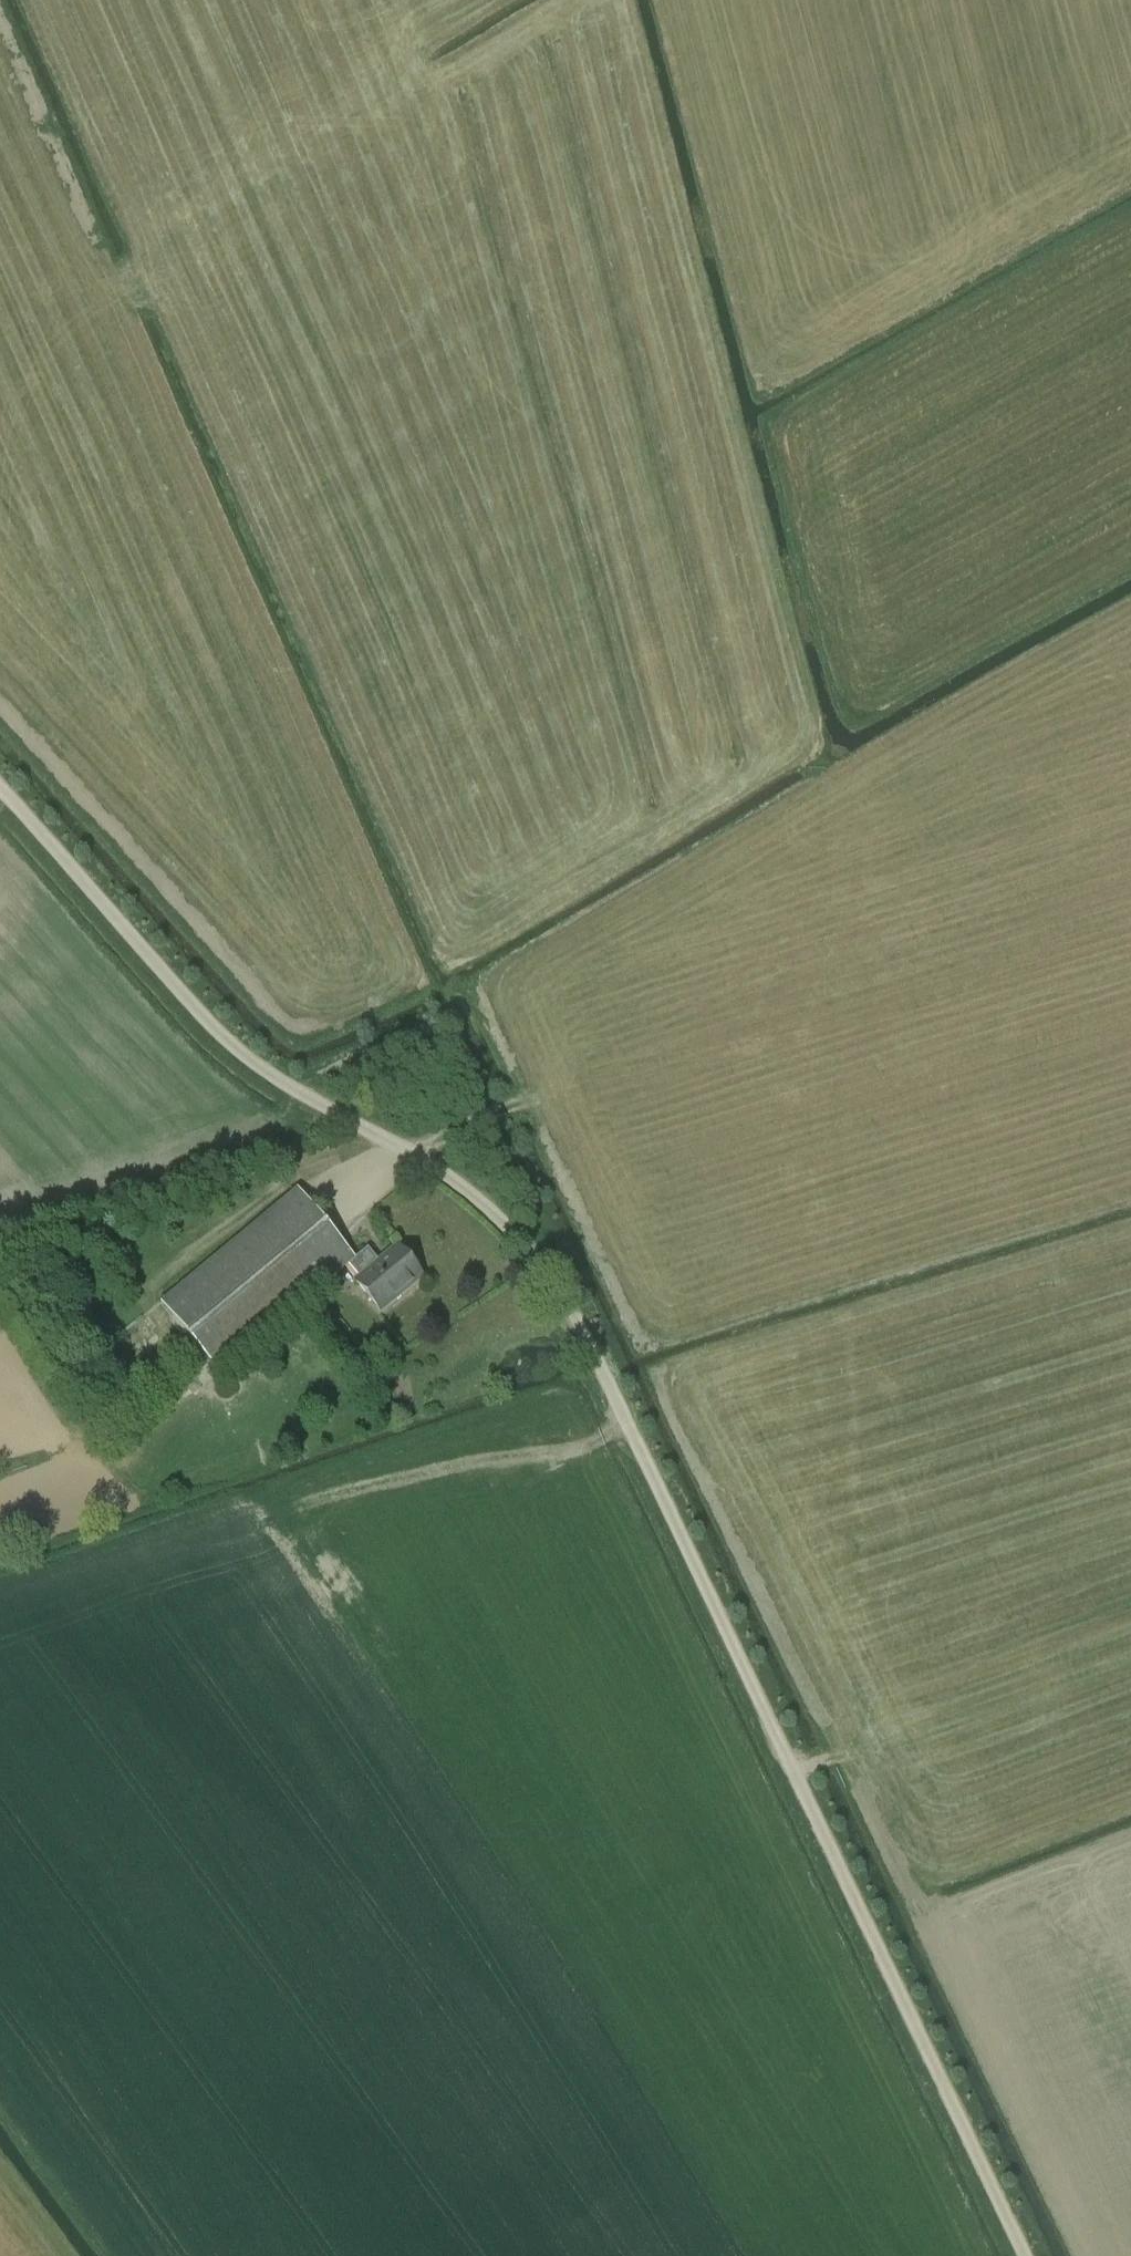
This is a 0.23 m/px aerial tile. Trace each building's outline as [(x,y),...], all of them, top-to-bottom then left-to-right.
[(218,1374),(349,1265),(358,1277),(354,1280),(380,1313),(423,1277),(395,1245),(377,1259),(367,1248),(355,1258),(298,1188),(159,1301),(218,1374)]
